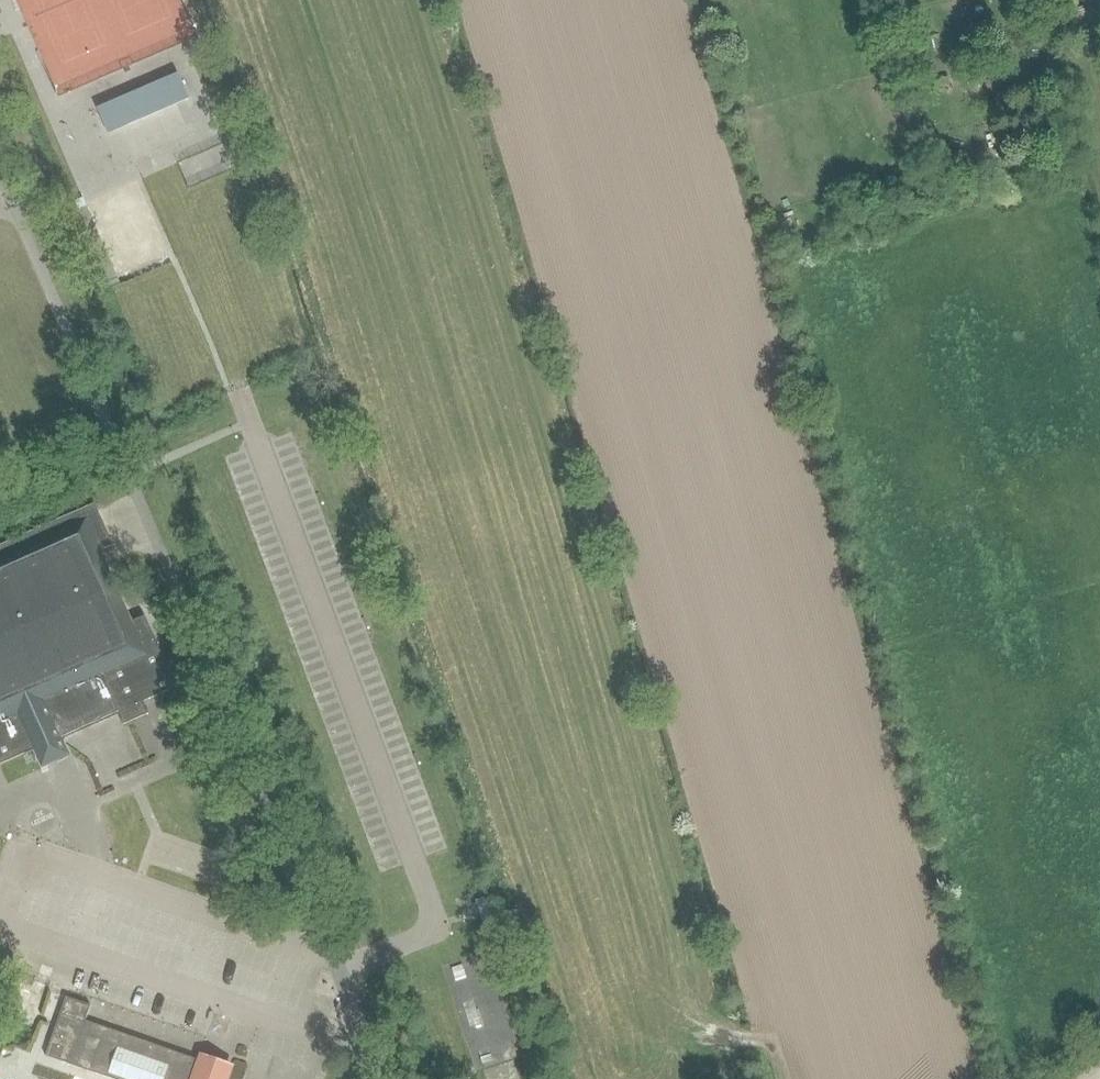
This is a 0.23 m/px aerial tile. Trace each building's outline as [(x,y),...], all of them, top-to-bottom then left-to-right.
[(60,92),(192,38),(184,19),(184,12),(179,0),(149,0),(151,4),(134,11),(133,21),(117,28),(110,28),(85,38),(86,30),(72,29),(71,47),(54,46),(49,34),(58,30),(34,29),(60,92)] [(1061,31),(1099,22),(1099,10),(1099,5),(1057,15),(1061,31)] [(170,69),(108,95),(119,120),(180,93),(170,69)] [(33,751),(41,770),(60,761),(71,756),(68,749),(63,737),(87,726),(119,712),(124,724),(130,722),(149,713),(143,701),(151,697),(176,686),(144,616),(126,624),(94,554),(113,545),(95,503),(0,545),(0,765),(33,751)] [(27,991),(17,988),(10,1013),(37,1021),(48,984),(31,979),(27,991)] [(235,1065),(217,1059),(200,1053),(199,1056),(197,1060),(85,1021),(87,1017),(88,1014),(90,1006),(65,998),(56,1025),(45,1055),(84,1069),(91,1072),(113,1078),(230,1078),(235,1065)] [(485,1068),(488,1078),(516,1078),(521,1077),(515,1059),(485,1068)]
